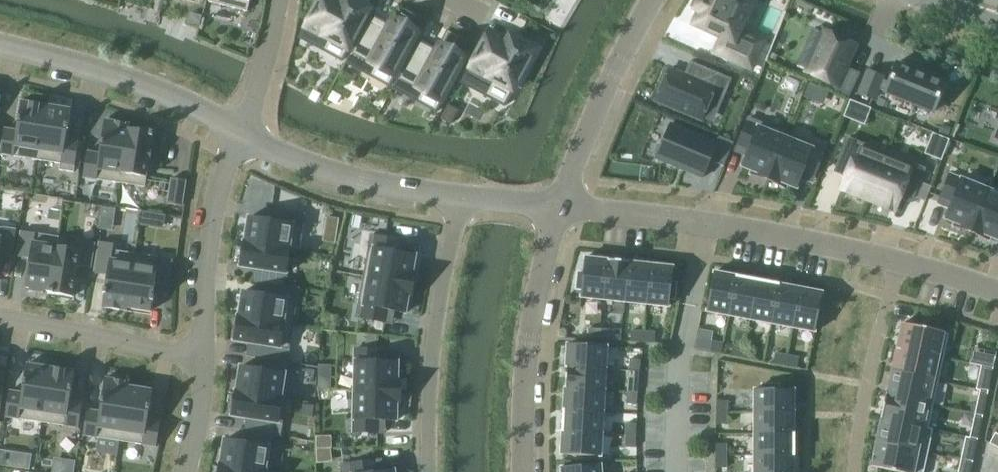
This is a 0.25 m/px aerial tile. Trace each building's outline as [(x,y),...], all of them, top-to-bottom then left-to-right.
[(208,3),(247,13),(249,4),(250,0),(253,1),(253,0),(209,0),(208,3)] [(342,0),(319,0),(304,28),(328,41),(322,51),(342,62),(357,33),(370,9),(353,0),(342,0)] [(692,26),(720,39),(713,53),(751,70),(758,54),(756,53),(735,43),(746,17),(747,14),(748,15),(750,9),(753,0),(698,0),(693,11),(698,13),(692,26)] [(391,21),(389,25),(371,16),(351,53),(375,66),(369,77),(389,87),(404,58),(417,35),(391,21)] [(813,29),(796,67),(835,85),(833,90),(832,91),(833,91),(847,97),(848,97),(858,75),(858,74),(844,68),(854,47),(813,29)] [(484,96),(504,107),(512,92),(535,50),(509,36),(506,41),(489,31),(469,69),(472,71),(486,78),(492,81),(484,96)] [(438,46),(436,51),(418,41),(398,79),(422,92),(416,102),(436,113),(451,84),(464,60),(438,46)] [(665,79),(655,103),(661,105),(701,122),(707,108),(710,102),(719,106),(726,91),(730,81),(703,70),(690,64),(690,66),(694,68),(690,77),(686,75),(685,77),(669,71),(665,79)] [(867,73),(858,95),(873,101),(877,90),(885,93),(884,95),(886,96),(931,114),(933,114),(933,112),(944,86),(945,84),(943,84),(926,77),(924,76),(917,74),(917,73),(915,72),(898,66),(896,65),(896,66),(896,67),(889,84),(881,81),(882,79),(882,78),(867,73)] [(0,151),(0,155),(37,161),(45,107),(21,103),(16,132),(3,130),(0,151)] [(45,107),(37,161),(60,165),(59,171),(73,173),(78,141),(66,139),(70,111),(65,110),(65,107),(50,104),(49,107),(45,107)] [(456,111),(457,112),(458,111),(447,105),(439,119),(450,125),(451,124),(449,123),(456,111)] [(748,119),(737,147),(749,152),(742,169),(751,172),(750,175),(768,182),(787,135),(760,124),(748,119)] [(86,153),(82,178),(119,184),(128,130),(129,130),(130,125),(124,124),(104,121),(99,155),(86,153)] [(669,126),(655,159),(703,179),(710,163),(723,168),(733,144),(719,138),(716,145),(669,126)] [(128,130),(119,184),(144,188),(149,161),(150,161),(151,152),(150,151),(153,134),(129,130),(128,130)] [(787,135),(768,182),(776,185),(785,189),(786,187),(795,190),(802,173),(814,178),(825,150),(813,145),(787,135)] [(848,140),(836,167),(848,172),(840,192),(867,202),(886,155),(859,144),(848,140)] [(886,155),(867,202),(894,213),(902,193),(913,198),(925,170),(913,166),(886,155)] [(949,176),(940,199),(952,204),(945,221),(946,221),(954,225),(953,227),(971,234),(988,191),(961,180),(949,176)] [(171,179),(167,205),(180,207),(185,181),(171,179)] [(971,234),(988,241),(989,239),(997,242),(997,195),(988,191),(971,234)] [(244,242),(244,243),(289,250),(289,251),(298,253),(302,227),(304,217),(304,215),(271,210),(269,222),(262,221),(248,219),(244,242)] [(12,257),(16,231),(0,229),(0,255),(12,257)] [(21,232),(17,258),(29,260),(25,288),(29,289),(29,292),(43,294),(43,291),(48,292),(49,292),(56,247),(57,247),(58,238),(21,232)] [(370,236),(363,277),(412,286),(416,267),(413,266),(415,257),(397,254),(399,241),(370,236)] [(48,292),(47,294),(72,298),(77,267),(90,269),(94,244),(80,241),(78,251),(57,247),(56,247),(49,292),(48,292)] [(240,267),(239,268),(254,270),(261,271),(259,284),(265,284),(283,287),(285,275),(289,251),(289,250),(244,243),(244,242),(243,242),(240,267)] [(99,243),(94,275),(107,277),(105,290),(103,290),(102,295),(104,295),(102,309),(127,312),(127,309),(135,255),(112,251),(113,245),(99,243)] [(135,255),(127,309),(150,313),(152,303),(153,303),(154,298),(152,297),(155,284),(167,286),(171,260),(135,255)] [(576,288),(576,290),(581,290),(580,298),(602,301),(607,261),(584,259),(582,274),(577,273),(576,288)] [(607,261),(602,301),(624,303),(628,263),(607,261)] [(628,263),(624,303),(645,305),(650,265),(628,263)] [(650,265),(645,305),(668,308),(669,300),(674,300),(676,284),(671,283),(672,268),(650,265)] [(710,290),(706,312),(728,317),(736,277),(713,273),(710,290)] [(363,277),(355,318),(384,323),(386,311),(405,314),(406,304),(409,305),(412,286),(363,277)] [(736,277),(728,317),(749,321),(757,281),(736,277)] [(757,281),(749,321),(770,325),(778,285),(757,281)] [(238,317),(238,318),(293,326),(297,302),(298,289),(289,288),(283,287),(265,284),(263,296),(255,295),(242,293),(238,317)] [(778,285),(770,325),(792,329),(799,289),(778,285)] [(799,289),(792,329),(814,333),(818,310),(822,294),(799,289)] [(238,317),(233,342),(248,345),(255,346),(253,358),(262,359),(287,363),(289,351),(293,326),(238,318),(238,317)] [(901,324),(896,350),(943,359),(948,335),(939,333),(939,332),(937,330),(924,327),(922,329),(901,324)] [(587,329),(587,339),(599,340),(599,330),(587,329)] [(599,330),(599,340),(611,341),(611,331),(599,330)] [(699,330),(695,349),(709,352),(711,342),(707,341),(708,332),(699,330)] [(631,332),(630,342),(642,342),(643,332),(631,332)] [(643,332),(642,342),(654,343),(655,333),(643,332)] [(711,342),(709,352),(721,354),(723,344),(711,342)] [(566,345),(565,368),(605,370),(607,347),(566,345)] [(732,346),(731,356),(742,358),(744,348),(732,346)] [(744,348),(742,358),(754,360),(756,350),(744,348)] [(354,350),(353,391),(399,393),(400,373),(397,373),(398,364),(379,363),(379,351),(354,350)] [(896,350),(891,372),(938,382),(943,359),(896,350)] [(775,354),(773,364),(785,366),(787,356),(775,354)] [(983,355),(980,367),(992,370),(995,358),(983,355)] [(787,356),(785,366),(796,368),(798,358),(787,356)] [(236,392),(235,393),(281,400),(281,399),(285,375),(287,363),(262,359),(260,371),(253,370),(239,368),(236,392)] [(630,359),(628,371),(638,373),(640,361),(630,359)] [(9,392),(5,417),(41,423),(50,369),(45,368),(46,365),(31,363),(30,366),(26,365),(21,394),(9,392)] [(980,367),(978,379),(990,381),(992,370),(980,367)] [(565,368),(564,389),(604,392),(605,370),(565,368)] [(50,369),(41,423),(78,429),(82,403),(69,401),(74,373),(50,369)] [(886,395),(886,396),(933,406),(938,382),(891,372),(886,395)] [(86,411),(82,436),(120,442),(128,388),(129,383),(109,380),(104,379),(99,413),(86,411)] [(627,381),(627,393),(637,394),(637,382),(627,381)] [(128,388),(120,442),(156,448),(156,446),(160,422),(158,422),(147,420),(151,391),(147,391),(147,388),(132,385),(132,388),(128,388)] [(761,390),(753,390),(753,413),(793,413),(794,391),(786,391),(778,391),(778,385),(761,385),(761,390)] [(564,389),(563,411),(603,413),(604,392),(564,389)] [(353,391),(352,433),(377,433),(378,421),(388,421),(396,421),(396,420),(396,412),(399,412),(399,411),(399,393),(353,391)] [(235,392),(231,417),(245,419),(253,421),(251,432),(251,433),(271,436),(280,437),(282,425),(282,423),(286,400),(281,399),(281,400),(235,393),(236,392),(235,392)] [(627,393),(626,405),(636,406),(637,394),(627,393)] [(885,394),(879,420),(880,420),(881,419),(928,429),(933,406),(886,396),(886,395),(885,394)] [(717,401),(716,413),(726,413),(727,401),(717,401)] [(977,403),(974,415),(982,417),(984,405),(977,403)] [(562,432),(561,432),(602,435),(603,413),(563,411),(562,432)] [(716,413),(716,425),(726,425),(726,413),(716,413)] [(753,413),(753,435),(793,435),(793,413),(753,413)] [(974,415),(971,427),(979,428),(982,417),(974,415)] [(880,420),(875,443),(927,454),(932,430),(928,429),(881,419),(880,420)] [(625,424),(625,436),(635,436),(635,424),(625,424)] [(220,465),(262,471),(270,471),(273,449),(269,448),(271,436),(251,433),(251,432),(246,432),(244,444),(237,443),(233,442),(223,441),(220,464),(220,465)] [(561,432),(560,455),(574,456),(600,458),(602,435),(561,432)] [(753,435),(753,456),(793,457),(793,435),(753,435)] [(625,436),(625,448),(635,448),(635,436),(625,436)] [(870,467),(894,471),(923,471),(927,454),(875,443),(870,467)] [(726,445),(716,445),(716,457),(726,456),(726,445)] [(963,449),(960,461),(964,462),(972,463),(974,452),(963,449)] [(726,456),(716,457),(716,469),(726,469),(726,456)] [(753,456),(753,471),(793,471),(793,457),(753,456)] [(340,466),(341,471),(375,471),(374,462),(340,466)] [(962,471),(970,471),(972,463),(964,462),(963,466),(962,471)]
